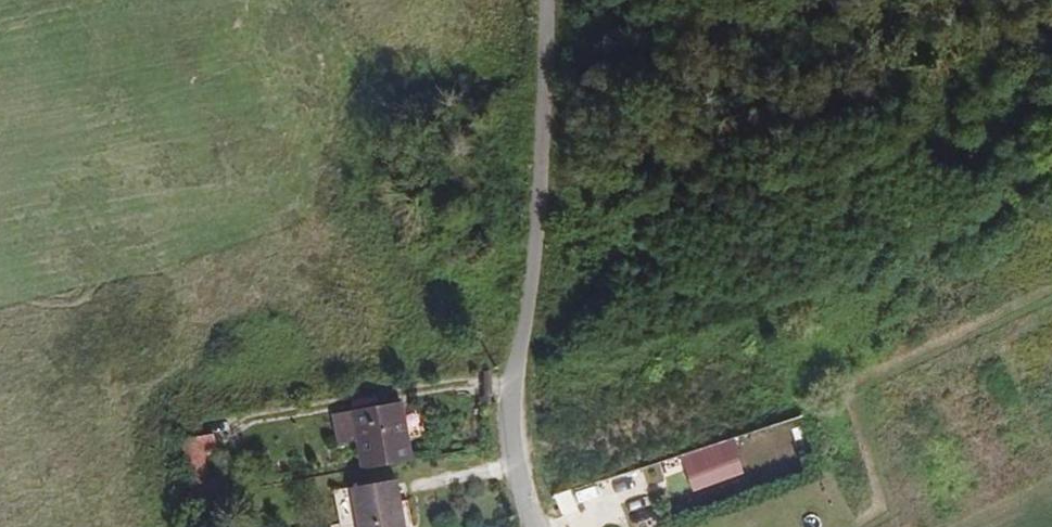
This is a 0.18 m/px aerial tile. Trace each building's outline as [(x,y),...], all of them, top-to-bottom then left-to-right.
[(356,435),(363,465),(410,456),(400,398),(331,410),(338,437),(356,435)] [(730,443),(679,460),(690,493),(742,476),(730,443)] [(158,457),(171,518),(205,513),(200,499),(187,502),(181,473),(193,469),(190,451),(158,457)] [(343,493),(350,526),(397,526),(388,483),(343,493)] [(613,526),(629,526),(623,508),(608,513),(613,526)]
